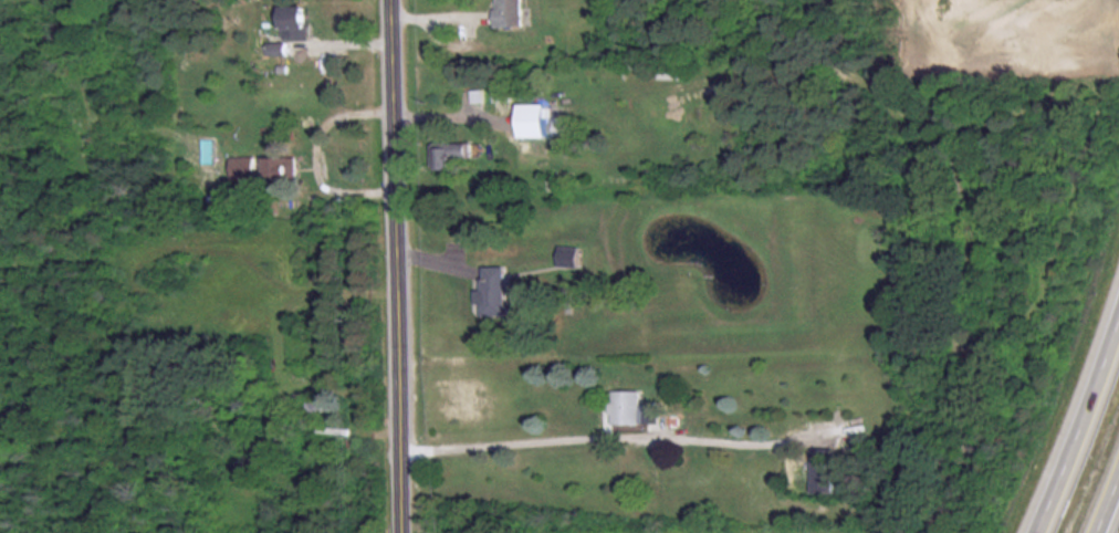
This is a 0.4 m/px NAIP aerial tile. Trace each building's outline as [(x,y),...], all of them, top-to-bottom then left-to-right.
[(522,0),(496,0),(496,26),(522,26),(522,0)] [(281,5),(281,39),(307,39),(307,5),(281,5)] [(493,84),(493,100),(509,100),(509,84),(493,84)] [(435,169),(453,169),(453,157),(476,157),(476,143),(435,143),(435,169)] [(253,178),(253,156),(229,156),(229,178),(253,178)] [(263,156),(263,178),(294,178),(294,156),(263,156)] [(481,266),(481,315),(506,315),(506,266),(481,266)] [(642,423),(642,390),(614,390),(614,423),(642,423)] [(335,421),(335,402),(309,402),(309,421),(335,421)] [(811,476),(811,465),(795,465),(795,476),(811,476)]
